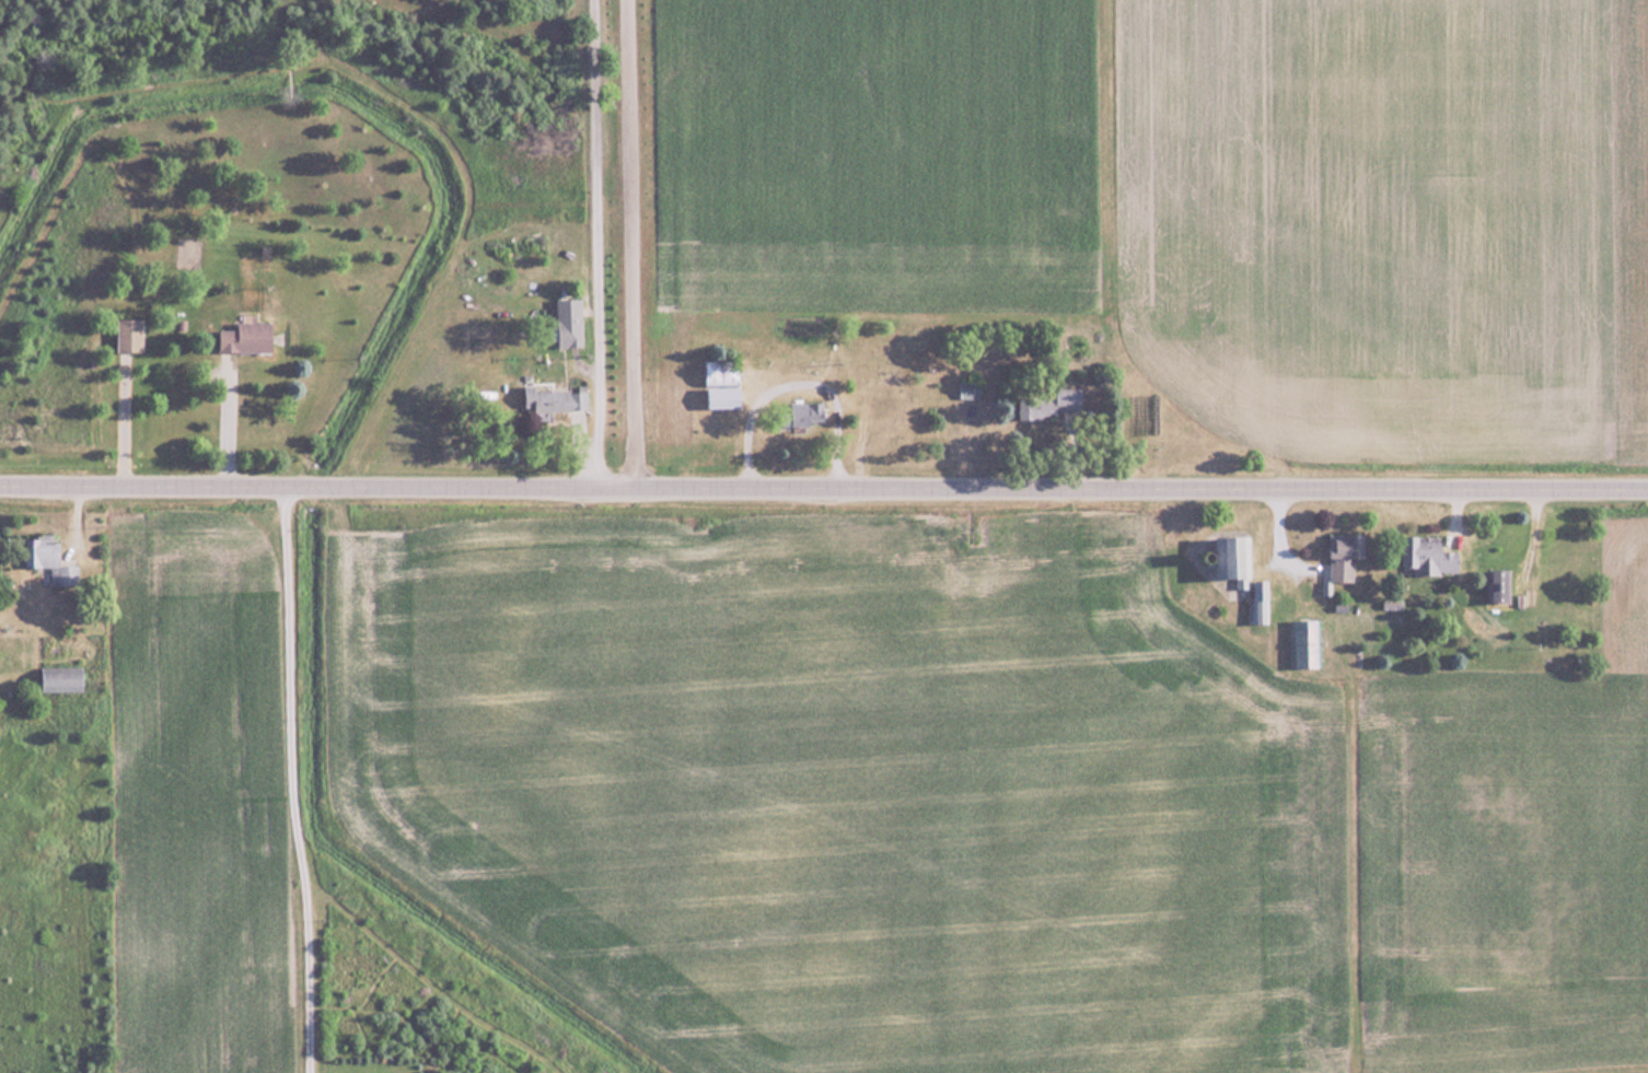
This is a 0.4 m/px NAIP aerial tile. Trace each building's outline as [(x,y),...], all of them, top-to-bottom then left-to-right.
[(582,347),(582,298),(556,298),(556,347),(582,347)] [(144,318),(119,318),(119,351),(144,351),(144,318)] [(275,322),(237,322),(237,329),(221,329),(221,351),(275,351),(275,322)] [(744,408),(744,384),(742,384),(742,365),(707,365),(707,385),(707,407),(744,408)] [(583,380),(522,387),(525,414),(586,407),(583,380)] [(959,381),(959,397),(979,397),(979,381),(959,381)] [(1080,408),(1080,391),(1018,392),(1019,419),(1070,418),(1070,408),(1080,408)] [(792,403),(792,427),(824,427),(824,403),(792,403)] [(1367,533),(1329,533),(1329,580),(1353,580),(1353,557),(1367,557),(1367,533)] [(51,566),(51,585),(79,585),(78,563),(60,563),(59,534),(25,535),(25,566),(51,566)] [(1422,540),(1421,534),(1403,534),(1404,573),(1462,572),(1461,550),(1445,550),(1444,540),(1422,540)] [(1218,575),(1237,575),(1237,586),(1247,586),(1247,576),(1246,576),(1247,535),(1219,535),(1218,575)] [(1510,602),(1510,568),(1485,568),(1485,602),(1510,602)] [(43,690),(87,690),(87,667),(43,667),(43,690)]
